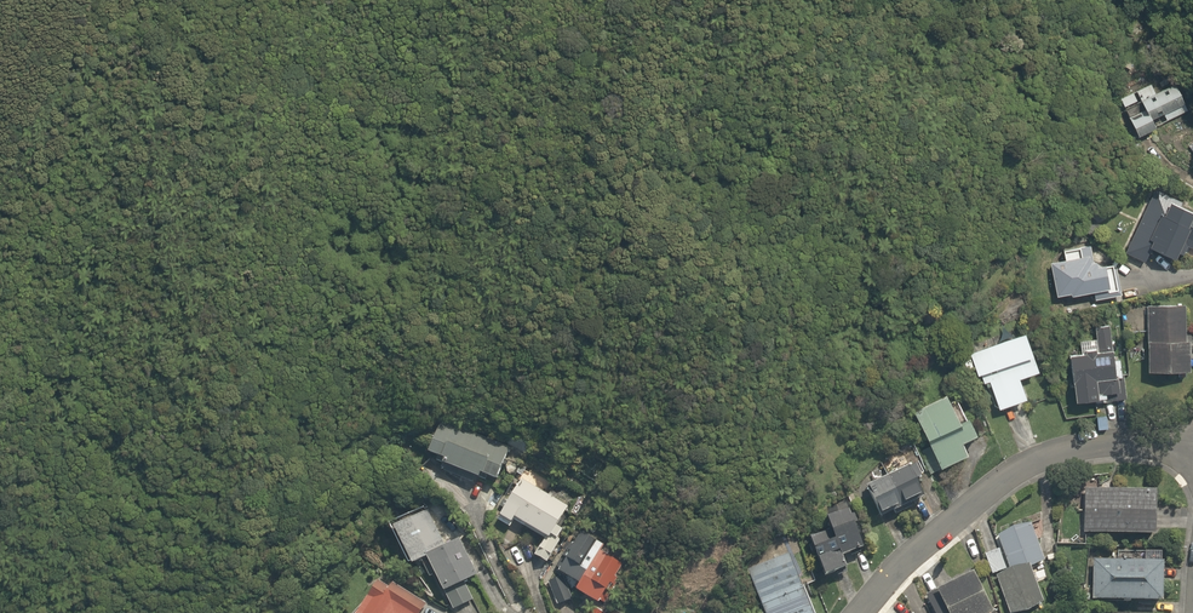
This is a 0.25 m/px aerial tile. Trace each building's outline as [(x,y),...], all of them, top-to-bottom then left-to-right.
[(1127,111),(1138,137),(1157,129),(1153,119),(1161,115),(1164,122),(1181,115),(1178,108),(1185,105),(1176,84),(1155,94),(1151,85),(1120,99),(1125,111),(1127,111)] [(1145,261),(1152,248),(1176,259),(1183,243),(1192,248),(1192,210),(1183,205),(1184,202),(1155,189),(1126,252),(1145,261)] [(1082,226),(1091,234),(1100,224),(1091,216),(1082,226)] [(1093,291),(1095,299),(1121,294),(1116,267),(1113,268),(1113,264),(1102,266),(1093,261),(1090,245),(1080,247),(1080,246),(1064,250),(1066,259),(1051,262),(1057,295),(1071,292),(1071,295),(1093,291)] [(1147,305),(1148,371),(1190,370),(1189,340),(1187,340),(1186,304),(1147,305)] [(1101,378),(1104,401),(1127,398),(1124,373),(1116,374),(1110,325),(1095,327),(1097,339),(1081,341),(1082,353),(1069,355),(1070,360),(1063,361),(1065,378),(1072,377),(1073,382),(1101,378)] [(992,385),(1000,407),(1026,398),(1019,378),(1039,371),(1025,333),(971,353),(978,374),(981,373),(984,383),(986,382),(988,386),(992,385)] [(959,361),(963,370),(972,367),(968,357),(959,361)] [(920,451),(931,475),(940,470),(941,472),(968,460),(962,448),(977,441),(969,422),(959,426),(946,398),(913,413),(929,447),(920,451)] [(445,471),(473,482),(476,475),(479,477),(481,473),(497,479),(510,447),(442,420),(430,452),(446,459),(444,463),(447,464),(445,471)] [(867,485),(882,517),(893,512),(895,516),(911,508),(909,504),(925,497),(916,479),(922,476),(917,464),(910,467),(909,465),(867,485)] [(536,553),(548,561),(560,539),(558,538),(563,529),(557,526),(569,506),(556,499),(559,495),(551,490),(549,494),(523,479),(498,519),(511,527),(515,520),(545,538),(536,553)] [(1084,532),(1154,534),(1156,490),(1085,488),(1084,532)] [(428,556),(445,591),(478,574),(460,538),(446,545),(428,510),(395,527),(414,563),(428,556)] [(811,537),(825,576),(847,568),(843,554),(864,547),(860,536),(862,535),(855,513),(852,514),(851,514),(850,510),(828,518),(832,530),(811,537)] [(995,574),(1012,612),(1027,611),(1044,603),(1029,567),(1044,560),(1031,522),(1013,526),(997,533),(1012,567),(995,574)] [(1041,533),(1043,553),(1055,552),(1054,532),(1041,533)] [(560,572),(581,584),(577,590),(599,603),(622,564),(601,551),(604,546),(581,533),(574,544),(570,542),(556,566),(561,569),(560,572)] [(1006,568),(1000,548),(986,552),(992,572),(1006,568)] [(789,553),(748,570),(766,612),(813,612),(789,553)] [(1094,558),(1092,599),(1162,602),(1163,560),(1094,558)] [(935,612),(993,612),(973,572),(973,571),(926,594),(935,612)] [(549,581),(558,604),(573,598),(563,575),(549,581)] [(366,590),(374,588),(373,580),(364,581),(366,590)] [(427,603),(393,583),(391,587),(380,581),(370,597),(369,597),(359,612),(421,612),(427,603)]
